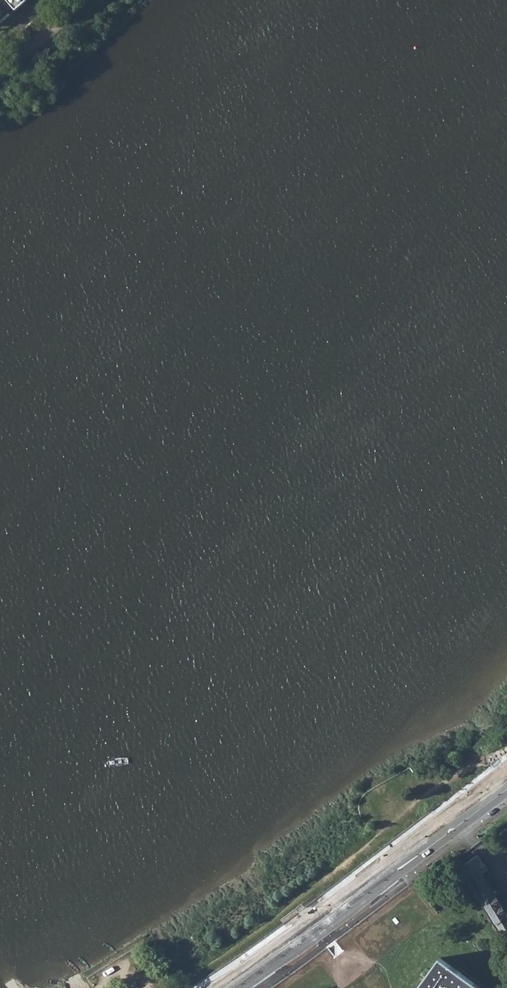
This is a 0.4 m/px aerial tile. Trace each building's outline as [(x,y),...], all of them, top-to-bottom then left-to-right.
[(9,17),(28,0),(0,0),(0,6),(9,17)] [(499,933),(506,929),(506,916),(482,873),(488,869),(477,856),(459,868),(499,933)] [(440,958),(418,987),(481,987),(440,958)]
